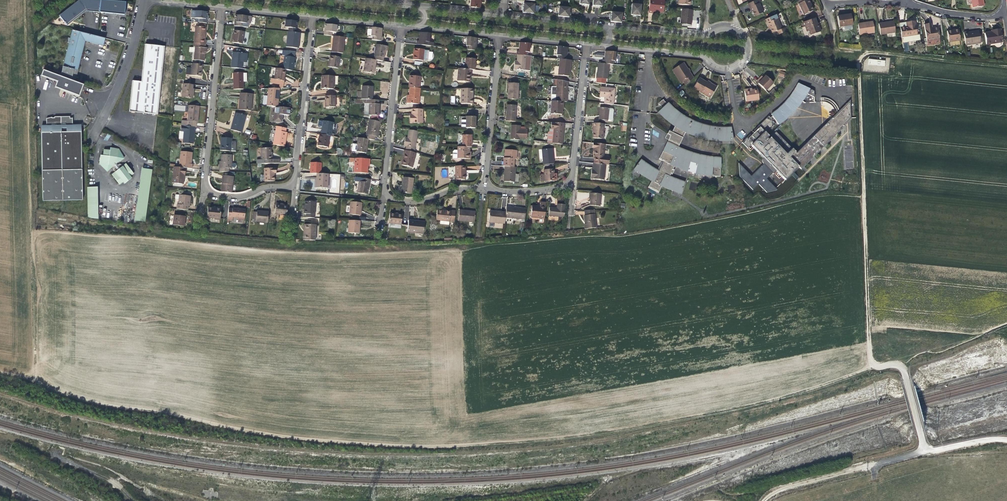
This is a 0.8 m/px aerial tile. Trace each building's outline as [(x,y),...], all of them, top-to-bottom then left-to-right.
[(106,0),(78,0),(59,16),(67,26),(86,11),(124,15),(125,2),(106,0)] [(653,13),(653,11),(664,12),(665,0),(651,0),(649,12),(651,12),(653,13)] [(747,4),(749,8),(750,7),(754,16),(763,12),(759,3),(758,3),(757,0),(756,0),(747,4)] [(798,4),(803,15),(813,11),(808,0),(805,0),(798,4)] [(967,6),(970,5),(971,9),(983,7),(982,0),(966,0),(967,6)] [(522,12),(533,13),(534,4),(523,3),(523,8),(522,12)] [(634,3),(633,14),(636,15),(641,15),(642,4),(634,3)] [(570,14),(570,7),(560,6),(559,15),(569,17),(570,14)] [(692,10),(682,9),(681,25),(690,25),(691,20),(692,10)] [(619,22),(620,13),(612,12),(612,14),(611,21),(619,22)] [(841,17),(836,18),(838,27),(852,25),(850,14),(841,16),(841,17)] [(235,15),(235,19),(237,19),(237,22),(235,22),(234,26),(243,27),(243,23),(251,24),(251,17),(235,15)] [(765,19),(768,26),(769,26),(770,29),(772,33),(777,31),(778,34),(786,31),(784,28),(782,29),(777,18),(774,19),(772,16),(765,19)] [(804,27),(806,32),(808,32),(809,36),(820,32),(817,24),(816,24),(814,18),(801,23),(803,27),(804,27)] [(857,24),(858,35),(874,32),(872,22),(857,24)] [(878,24),(880,35),(895,33),(893,22),(878,24)] [(906,27),(899,28),(901,38),(917,35),(914,22),(905,23),(906,27)] [(924,24),(926,41),(927,45),(940,43),(937,27),(931,28),(930,23),(924,24)] [(326,28),(326,31),(332,32),(336,32),(337,25),(325,24),(324,28),(326,28)] [(196,26),(194,43),(204,44),(206,44),(206,40),(205,40),(205,34),(206,27),(196,26)] [(372,36),(373,36),(383,37),(383,28),(375,28),(373,29),(372,36)] [(1000,29),(994,30),(994,32),(992,33),(984,34),(986,45),(1002,43),(1000,29)] [(62,67),(77,71),(84,42),(102,46),(104,39),(72,30),(62,67)] [(954,31),(953,30),(946,31),(948,42),(959,40),(958,31),(954,31)] [(234,36),(233,42),(242,44),(244,32),(234,31),(234,36)] [(287,46),(298,48),(299,40),(300,40),(301,32),(297,32),(288,31),(287,46)] [(418,38),(418,41),(429,42),(430,35),(428,33),(419,32),(418,38)] [(980,43),(978,33),(968,34),(967,33),(967,32),(963,33),(965,45),(980,43)] [(344,37),(335,36),(334,45),(332,45),(332,52),(342,53),(344,37)] [(467,46),(469,46),(478,47),(479,43),(479,38),(470,37),(468,39),(467,46)] [(519,52),(528,53),(530,53),(531,46),(529,44),(520,43),(520,48),(519,52)] [(375,44),(373,59),(376,60),(382,61),(383,57),(383,58),(384,54),(384,53),(385,46),(375,44)] [(145,45),(143,69),(141,82),(132,81),(129,112),(148,114),(158,115),(164,47),(145,45)] [(207,48),(204,47),(195,46),(194,60),(204,61),(205,52),(206,52),(206,50),(207,48)] [(557,55),(558,55),(568,56),(568,53),(568,48),(559,47),(558,48),(557,55)] [(422,61),(423,60),(424,50),(424,49),(414,48),(413,54),(413,60),(422,61)] [(248,54),(234,52),(233,60),(232,60),(231,68),(242,69),(243,62),(247,63),(248,54)] [(604,60),(613,61),(615,61),(615,54),(614,53),(605,52),(604,57),(604,60)] [(340,57),(329,55),(329,60),(328,66),(338,68),(340,57)] [(528,56),(518,55),(517,61),(517,64),(514,64),(514,69),(530,71),(532,57),(528,56)] [(295,58),(294,57),(286,56),(284,69),(287,70),(293,71),(295,62),(295,58)] [(375,66),(376,60),(373,59),(365,58),(363,72),(374,74),(375,66)] [(466,58),(465,69),(469,70),(471,70),(475,70),(475,65),(476,59),(466,58)] [(569,61),(560,60),(558,76),(568,77),(569,70),(570,70),(570,68),(571,61),(569,61)] [(681,84),(683,82),(691,76),(689,73),(687,69),(683,63),(672,70),(681,84)] [(202,65),(192,64),(191,76),(201,77),(202,71),(202,65)] [(607,79),(609,65),(602,64),(601,64),(600,71),(599,78),(607,79)] [(276,68),(275,79),(285,80),(286,75),(287,70),(284,69),(276,68)] [(470,82),(470,77),(469,77),(469,70),(465,69),(458,69),(457,81),(470,82)] [(243,73),(243,72),(233,73),(233,80),(233,89),(243,89),(243,81),(247,81),(246,73),(243,73)] [(322,75),(322,80),(323,80),(323,88),(333,89),(334,76),(322,75)] [(408,87),(410,88),(419,88),(420,76),(409,75),(409,82),(408,87)] [(693,79),(691,76),(683,82),(686,86),(693,79)] [(766,76),(763,79),(758,83),(765,91),(773,84),(766,76)] [(693,88),(703,94),(708,84),(706,83),(699,79),(693,88)] [(557,87),(556,102),(564,102),(567,102),(568,92),(568,82),(557,80),(557,84),(557,87)] [(507,83),(507,93),(509,93),(508,99),(517,100),(518,84),(507,83)] [(192,98),(193,92),(192,92),(192,89),(193,85),(183,84),(182,97),(192,98)] [(716,87),(710,84),(709,85),(708,84),(703,94),(710,98),(716,87)] [(361,99),(372,100),(372,93),(373,87),(362,86),(361,99)] [(807,146),(806,144),(796,153),(792,149),(791,149),(775,133),(768,140),(766,139),(768,136),(766,134),(777,123),(778,125),(785,119),(792,112),(799,105),(804,97),(806,94),(814,98),(814,91),(803,86),(801,91),(795,88),(794,91),(789,98),(783,104),(777,110),(771,115),(772,116),(770,118),(768,116),(754,131),(756,133),(754,135),(752,137),(750,135),(742,143),(748,149),(751,146),(764,158),(763,160),(762,161),(763,163),(764,164),(751,176),(739,164),(740,177),(753,190),(759,184),(767,193),(778,190),(767,180),(773,174),(777,171),(785,180),(799,167),(801,169),(824,147),(815,138),(807,146)] [(268,106),(276,106),(278,107),(279,98),(280,88),(269,88),(268,106)] [(409,97),(407,97),(406,103),(419,104),(420,88),(419,88),(410,88),(409,95),(409,97)] [(605,104),(613,105),(615,89),(601,88),(601,93),(600,97),(605,97),(605,104)] [(461,104),(471,104),(471,94),(472,94),(473,89),(461,89),(461,104)] [(768,94),(772,98),(777,92),(774,89),(768,94)] [(752,90),(744,92),(746,102),(759,100),(757,90),(752,90)] [(240,99),(239,103),(241,103),(240,110),(251,111),(252,94),(240,93),(240,99)] [(335,95),(325,95),(325,101),(325,107),(335,106),(335,95)] [(634,170),(635,171),(637,172),(643,176),(651,181),(648,188),(658,193),(662,187),(666,188),(672,191),(681,194),(684,183),(680,181),(676,180),(672,178),(669,177),(671,175),(672,175),(674,171),(673,170),(674,167),(678,169),(685,171),(694,174),(703,176),(707,176),(711,177),(720,177),(720,167),(719,167),(719,158),(714,158),(708,157),(701,156),(692,153),(678,148),(685,133),(691,135),(697,138),(704,139),(708,140),(715,141),(720,142),(727,141),(733,141),(731,128),(727,128),(721,128),(718,128),(712,127),(708,126),(702,125),(695,122),(688,119),(685,117),(680,114),(674,109),(669,105),(669,106),(663,100),(661,101),(660,101),(659,103),(659,104),(665,110),(662,113),(668,118),(671,121),(675,124),(672,132),(669,130),(667,134),(670,136),(668,141),(659,160),(663,162),(658,172),(648,166),(644,163),(641,160),(634,170)] [(563,107),(564,102),(556,102),(552,101),(551,114),(562,115),(562,108),(562,107),(563,107)] [(370,103),(369,115),(379,116),(379,110),(380,104),(370,103)] [(182,126),(193,127),(195,127),(196,128),(196,122),(197,114),(198,115),(199,107),(189,105),(187,122),(182,121),(182,126)] [(506,121),(515,122),(517,105),(507,105),(506,113),(506,121)] [(276,114),(283,114),(284,114),(290,115),(291,108),(278,107),(276,106),(276,114)] [(608,121),(609,108),(600,107),(599,113),(599,120),(608,121)] [(412,109),(412,115),(412,117),(410,117),(410,123),(423,123),(423,109),(412,109)] [(246,116),(237,114),(235,123),(233,122),(231,130),(242,133),(246,116)] [(42,201),(62,201),(82,201),(81,132),(72,132),(72,123),(72,118),(69,118),(69,117),(60,117),(54,117),(54,118),(51,118),(45,119),(45,133),(40,133),(42,201)] [(465,117),(465,128),(475,128),(476,123),(476,117),(465,117)] [(369,120),(366,135),(375,136),(377,137),(378,131),(380,122),(369,120)] [(322,127),(320,134),(329,136),(331,136),(333,123),(323,121),(322,127)] [(552,129),(551,143),(563,144),(564,134),(565,123),(551,122),(550,129),(552,129)] [(815,138),(824,147),(844,126),(838,125),(828,122),(806,144),(807,146),(815,138)] [(72,132),(81,132),(80,123),(72,123),(72,132)] [(593,123),(593,127),(595,127),(594,132),(594,138),(603,139),(604,133),(603,133),(604,124),(593,123)] [(519,139),(526,139),(527,130),(525,130),(525,127),(520,127),(520,126),(511,125),(511,133),(510,140),(519,140),(519,139)] [(192,131),(193,127),(182,126),(181,126),(181,132),(184,132),(183,144),(193,145),(195,131),(192,131)] [(407,147),(406,151),(415,153),(418,132),(409,130),(408,138),(407,141),(405,141),(404,146),(407,147)] [(737,135),(741,139),(746,134),(742,130),(737,135)] [(284,140),(286,133),(276,131),(273,145),(284,147),(286,141),(284,140)] [(327,147),(329,136),(320,134),(319,134),(318,140),(317,145),(327,147)] [(462,135),(462,147),(469,147),(471,148),(472,141),(472,135),(462,135)] [(367,146),(368,139),(366,139),(358,137),(357,144),(355,143),(353,151),(366,153),(367,146)] [(232,139),(222,138),(222,145),(220,145),(220,151),(231,152),(232,142),(232,139)] [(593,156),(596,157),(604,157),(605,145),(592,143),(591,148),(592,148),(594,148),(593,152),(593,156)] [(853,146),(844,146),(846,169),(854,168),(853,146)] [(458,147),(458,151),(458,158),(471,159),(471,154),(469,154),(469,152),(469,147),(462,147),(458,147)] [(114,166),(115,166),(117,164),(118,163),(120,149),(111,148),(110,150),(104,150),(103,156),(101,155),(100,164),(114,166)] [(543,165),(553,164),(553,156),(552,148),(542,149),(543,165)] [(264,160),(270,160),(270,153),(270,149),(261,149),(261,160),(264,160)] [(506,150),(506,158),(514,159),(516,159),(517,151),(506,150)] [(416,154),(415,153),(406,151),(405,151),(404,155),(405,155),(403,165),(412,168),(416,154)] [(181,152),(179,168),(185,169),(192,169),(192,165),(191,165),(191,159),(192,153),(181,152)] [(221,167),(219,167),(219,172),(229,172),(229,168),(232,168),(232,156),(221,155),(221,163),(221,167)] [(604,157),(596,157),(595,164),(606,165),(609,165),(609,158),(604,157)] [(368,159),(357,158),(356,162),(354,162),(354,172),(367,173),(368,166),(367,166),(367,165),(368,159)] [(514,159),(506,158),(504,158),(503,158),(502,166),(504,166),(513,167),(514,159)] [(310,174),(317,174),(321,174),(321,163),(310,163),(310,169),(310,174)] [(120,185),(124,183),(131,177),(134,174),(126,164),(123,167),(116,172),(112,175),(120,185)] [(606,165),(595,164),(594,164),(593,170),(590,170),(590,174),(589,179),(604,180),(606,165)] [(455,180),(464,180),(463,172),(465,172),(465,166),(455,166),(455,180)] [(515,168),(513,167),(504,166),(504,171),(504,175),(504,181),(514,182),(515,168)] [(172,184),(182,185),(183,176),(185,176),(185,169),(179,168),(174,168),(172,184)] [(113,191),(112,202),(135,204),(150,194),(153,170),(142,169),(140,188),(132,194),(113,191)] [(264,169),(264,182),(274,182),(274,177),(274,174),(276,174),(276,169),(264,169)] [(543,176),(544,181),(544,182),(554,181),(554,176),(553,170),(543,170),(543,176)] [(328,174),(321,174),(317,174),(317,180),(318,180),(318,188),(328,189),(328,174)] [(340,193),(340,174),(331,174),(330,192),(340,193)] [(222,182),(222,184),(223,184),(223,193),(231,194),(233,178),(223,177),(222,182)] [(368,183),(370,183),(370,179),(359,177),(357,193),(367,194),(367,189),(368,183)] [(402,184),(402,192),(412,193),(414,178),(403,177),(402,184)] [(87,186),(87,217),(95,218),(97,218),(97,186),(87,186)] [(601,194),(591,193),(590,203),(590,205),(599,206),(601,194)] [(178,206),(188,207),(189,207),(190,203),(190,197),(176,195),(175,195),(175,200),(179,200),(178,206)] [(304,214),(306,214),(315,214),(315,202),(305,201),(304,208),(304,214)] [(360,215),(361,211),(359,211),(360,203),(350,202),(349,214),(360,215)] [(540,208),(532,207),(531,217),(544,218),(546,204),(541,203),(540,207),(540,208)] [(283,205),(276,204),(274,214),(286,215),(287,206),(283,205)] [(557,204),(557,208),(550,208),(549,216),(564,218),(565,205),(561,205),(557,204)] [(507,207),(506,212),(506,217),(521,219),(522,208),(514,207),(507,207)] [(208,208),(207,218),(220,219),(221,209),(215,209),(208,208)] [(233,209),(232,218),(245,219),(246,210),(240,209),(233,209)] [(436,220),(440,220),(449,221),(454,221),(455,211),(451,210),(451,211),(446,211),(446,209),(444,209),(442,209),(442,210),(437,210),(436,220)] [(475,222),(476,213),(469,212),(469,211),(467,211),(460,210),(458,221),(475,222)] [(257,211),(257,213),(257,220),(256,222),(268,223),(269,212),(265,212),(257,211)] [(505,224),(506,217),(506,212),(496,211),(496,213),(490,212),(489,222),(505,224)] [(390,213),(389,223),(401,225),(402,215),(397,214),(390,213)] [(185,217),(174,215),(173,225),(184,227),(185,222),(185,217)] [(585,230),(596,228),(595,215),(584,216),(585,221),(585,224),(584,224),(585,230)] [(360,221),(349,220),(348,233),(359,234),(359,227),(360,221)] [(423,234),(424,223),(417,222),(418,221),(415,221),(409,220),(407,232),(423,234)] [(316,225),(306,225),(305,235),(303,235),(303,240),(315,241),(316,225)]
